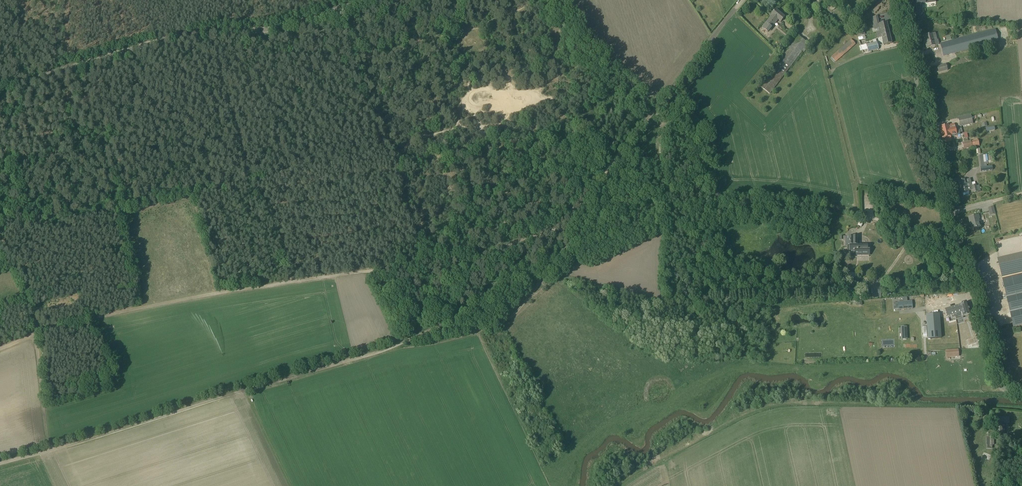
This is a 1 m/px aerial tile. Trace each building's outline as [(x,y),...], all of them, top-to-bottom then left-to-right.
[(921,3),(925,3),(925,2),(934,1),(934,0),(915,0),(917,11),(922,10),(921,3)] [(785,17),(776,9),(772,14),(773,15),(772,15),(773,16),(772,18),(771,17),(762,27),(767,32),(778,19),(781,22),(785,17)] [(879,28),(879,31),(889,29),(887,22),(879,24),(877,16),(872,17),(874,26),(875,29),(879,28)] [(865,35),(862,25),(855,28),(857,37),(865,35)] [(879,31),(877,32),(876,32),(877,38),(882,37),(884,45),(892,43),(889,29),(879,31)] [(995,29),(983,32),(940,44),(943,56),(999,41),(995,29)] [(937,40),(935,33),(924,36),(926,43),(925,43),(927,47),(939,44),(938,40),(937,40)] [(805,46),(808,43),(798,36),(760,86),(769,93),(802,51),(804,52),(807,48),(805,46)] [(851,39),(831,57),(835,62),(856,44),(851,39)] [(866,44),(861,46),(862,48),(862,50),(867,49),(868,51),(879,49),(876,40),(873,41),(873,42),(866,44)] [(939,73),(943,71),(947,70),(946,64),(937,66),(939,73)] [(960,126),(973,123),(971,115),(958,118),(960,126)] [(939,127),(940,132),(950,130),(949,128),(953,127),(955,126),(954,124),(948,125),(940,127),(939,127)] [(950,130),(940,132),(942,139),(942,138),(951,136),(951,135),(960,133),(960,132),(962,132),(961,128),(959,128),(955,127),(955,126),(953,127),(949,128),(950,130)] [(964,149),(972,147),(972,146),(975,145),(974,140),(971,141),(971,140),(962,143),(964,149)] [(986,163),(985,154),(978,155),(979,166),(984,165),(984,163),(986,163)] [(958,181),(961,193),(969,192),(968,191),(973,190),(974,193),(978,192),(976,184),(972,186),(971,182),(966,183),(965,179),(958,181)] [(970,222),(972,229),(980,227),(978,219),(979,218),(978,215),(968,217),(969,222),(970,222)] [(857,255),(857,245),(857,244),(857,236),(845,236),(845,246),(849,246),(849,255),(857,255)] [(857,255),(868,255),(868,250),(867,250),(867,245),(857,245),(857,255)] [(1002,278),(1021,273),(1021,253),(998,259),(1002,278)] [(1002,278),(1004,285),(1014,327),(1021,325),(1021,274),(1002,278)] [(888,286),(881,286),(881,283),(871,284),(872,297),(881,297),(881,296),(888,296),(888,286)] [(846,296),(854,295),(854,286),(846,286),(846,296)] [(907,311),(917,311),(917,301),(907,301),(907,311)] [(962,316),(971,314),(967,302),(959,305),(945,309),(947,316),(951,315),(952,318),(962,315),(962,316)] [(928,339),(941,338),(939,314),(926,315),(928,339)] [(958,349),(945,350),(946,358),(959,357),(958,349)] [(996,419),(996,423),(997,437),(1005,437),(1004,423),(1008,423),(1008,419),(996,419)]
